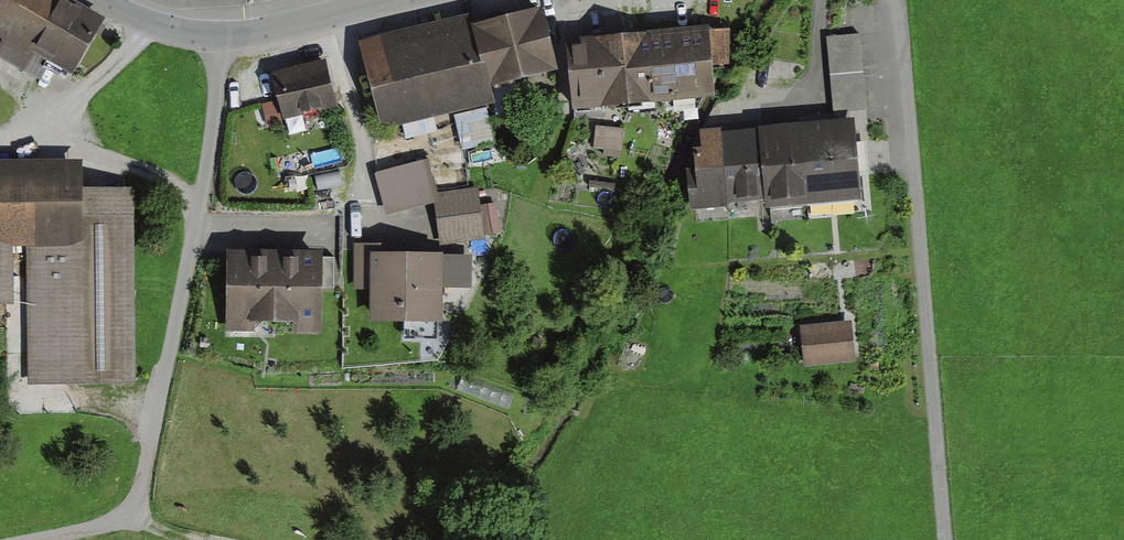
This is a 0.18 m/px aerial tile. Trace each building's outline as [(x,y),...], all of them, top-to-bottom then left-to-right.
[(32,58),(66,0),(0,0),(0,39),(32,58)] [(71,81),(106,22),(68,0),(66,0),(32,58),(71,81)] [(491,93),(557,76),(542,14),(476,30),(491,93)] [(359,45),(382,137),(495,108),(491,93),(476,30),(472,17),(359,45)] [(654,103),(655,108),(715,102),(712,74),(708,34),(708,31),(648,37),(652,79),(653,86),(654,96),(654,103)] [(727,32),(708,34),(712,74),(731,72),(727,32)] [(860,33),(827,36),(833,114),(866,111),(860,33)] [(648,37),(565,44),(572,115),(655,108),(654,103),(654,96),(653,86),(652,79),(648,37)] [(326,62),(270,76),(282,125),(338,111),(326,62)] [(861,199),(854,117),(800,122),(808,204),(861,199)] [(765,201),(766,207),(808,204),(800,122),(758,126),(758,128),(765,201)] [(699,129),(701,147),(693,148),(695,167),(687,168),(690,209),(728,206),(728,204),(721,131),(720,127),(699,129)] [(728,204),(765,201),(758,128),(721,131),(728,204)] [(426,162),(378,175),(385,218),(432,210),(436,245),(478,244),(478,236),(496,236),(491,203),(476,204),(473,189),(433,197),(426,162)] [(0,165),(0,310),(14,310),(13,252),(26,252),(28,388),(136,386),(132,194),(85,194),(84,164),(0,165)] [(372,248),(354,247),(353,292),(370,292),(369,325),(442,327),(443,259),(372,258),(372,248)] [(274,256),(225,256),(225,334),(274,334),(274,256)] [(274,334),(322,334),(323,256),(274,256),(274,334)] [(800,328),(804,370),(856,365),(852,323),(800,328)]
